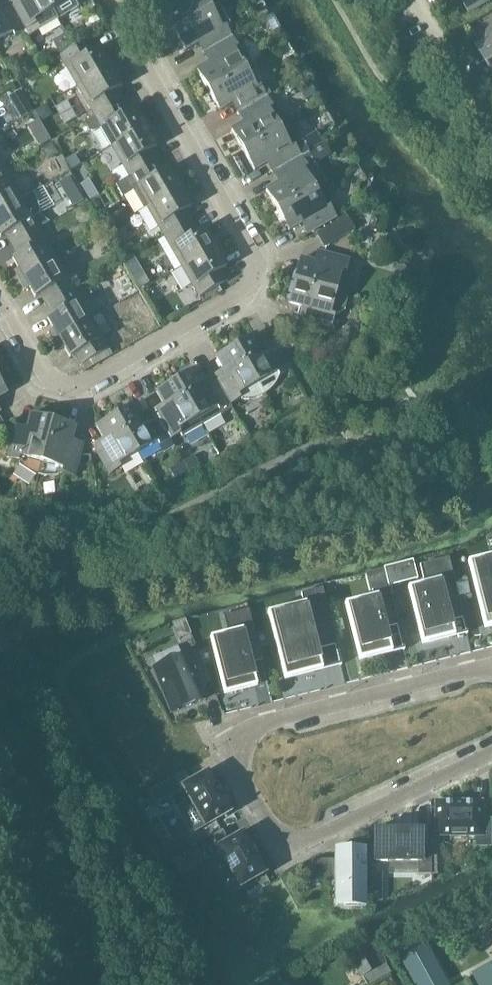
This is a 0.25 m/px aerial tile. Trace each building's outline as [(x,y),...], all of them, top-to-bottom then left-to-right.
[(24,28),(28,33),(57,16),(48,0),(21,0),(22,0),(11,6),(24,28)] [(77,4),(84,0),(48,0),(57,16),(77,4)] [(179,2),(162,11),(174,31),(211,9),(206,0),(178,0),(179,2)] [(469,13),(491,0),(461,0),(469,13)] [(211,9),(174,31),(185,51),(202,41),(208,51),(232,37),(226,27),(229,25),(218,5),(211,9)] [(24,28),(11,6),(1,12),(0,10),(0,38),(12,30),(14,34),(24,28)] [(488,68),(491,66),(491,20),(478,28),(486,43),(477,48),(488,68)] [(254,64),(243,45),(238,47),(232,37),(208,51),(214,62),(197,71),(208,91),(254,64)] [(60,56),(77,87),(115,65),(109,55),(105,58),(99,48),(90,53),(84,42),(60,56)] [(237,101),(242,111),(267,97),(272,94),(254,64),(208,91),(220,111),(237,101)] [(77,87),(95,116),(95,117),(119,103),(113,92),(122,87),(116,77),(120,75),(115,65),(77,87)] [(21,90),(10,97),(15,105),(26,98),(21,90)] [(232,131),(243,151),(293,122),(291,120),(289,117),(287,115),(285,113),(282,111),(280,110),(277,108),(274,107),(273,108),(267,97),(242,111),(248,121),(232,131)] [(95,116),(84,122),(89,130),(95,132),(101,128),(112,147),(150,125),(144,116),(140,118),(134,108),(125,113),(119,103),(95,117),(95,116)] [(46,106),(37,111),(42,121),(48,118),(49,111),(46,106)] [(293,122),(243,151),(254,171),(271,161),(277,171),(310,152),(293,122)] [(112,147),(130,177),(154,163),(148,153),(157,147),(151,137),(155,135),(150,125),(112,147)] [(52,143),(41,150),(45,156),(51,158),(58,154),(52,143)] [(266,191),(278,211),(327,182),(310,152),(277,171),(283,181),(266,191)] [(130,177),(147,207),(184,186),(179,176),(175,178),(169,168),(160,173),(154,163),(130,177)] [(5,168),(0,171),(0,212),(23,199),(5,168)] [(113,177),(95,189),(102,199),(120,188),(113,177)] [(306,221),(312,231),(336,217),(330,207),(330,203),(331,200),(331,197),(330,194),(330,191),(329,188),(328,185),(327,182),(278,211),(289,231),(306,221)] [(147,207),(164,237),(189,223),(183,213),(192,208),(186,198),(190,195),(184,186),(147,207)] [(77,190),(66,196),(73,208),(83,202),(77,190)] [(40,229),(33,217),(39,214),(39,213),(39,210),(39,208),(38,205),(38,203),(37,201),(36,199),(35,196),(34,194),(33,193),(23,199),(0,212),(0,236),(1,237),(10,232),(16,243),(40,229)] [(347,216),(318,233),(326,247),(355,230),(347,216)] [(164,237),(182,267),(219,246),(214,236),(210,239),(204,229),(195,234),(189,223),(164,237)] [(14,271),(20,280),(57,259),(40,229),(16,243),(22,253),(13,258),(19,268),(14,271)] [(129,240),(117,247),(123,258),(135,251),(129,240)] [(225,256),(219,246),(182,267),(199,298),(223,284),(217,273),(226,268),(221,258),(225,256)] [(295,282),(336,293),(348,296),(349,293),(349,290),(349,287),(349,284),(349,281),(348,278),(347,275),(346,272),(349,260),(318,252),(315,263),(301,260),(295,282)] [(51,303),(75,289),(80,286),(73,275),(74,273),(74,269),(73,266),(73,263),(72,260),(71,257),(70,255),(68,253),(57,259),(20,280),(26,290),(30,288),(36,298),(45,293),(51,303)] [(331,328),(335,316),(344,309),(348,296),(336,293),(295,282),(289,304),(300,307),(297,318),(299,319),(331,328)] [(49,331),(55,341),(92,319),(75,289),(51,303),(57,313),(48,319),(53,329),(49,331)] [(139,295),(130,301),(136,311),(145,305),(139,295)] [(110,349),(92,319),(55,341),(60,350),(65,348),(70,358),(79,353),(85,363),(110,349)] [(236,346),(264,394),(266,392),(269,391),(271,389),(273,386),(275,384),(277,382),(278,379),(279,376),(290,370),(276,346),(266,352),(256,335),(236,346)] [(217,358),(226,375),(216,380),(230,405),(241,399),(244,399),(247,399),(250,399),(253,398),(256,398),(258,397),(261,396),(264,394),(236,346),(217,358)] [(322,348),(308,356),(316,370),(330,362),(322,348)] [(216,380),(206,386),(196,370),(176,381),(203,426),(232,409),(230,405),(216,380)] [(170,439),(180,433),(183,437),(203,426),(176,381),(157,392),(166,409),(156,415),(170,439)] [(136,404),(116,416),(138,453),(157,442),(159,445),(170,439),(156,415),(146,421),(136,404)] [(7,458),(19,461),(21,463),(23,466),(25,468),(28,469),(30,471),(33,472),(36,474),(39,474),(53,421),(31,415),(26,434),(14,431),(7,458)] [(119,464),(138,453),(116,416),(97,427),(106,444),(96,450),(110,474),(121,468),(119,464)] [(60,474),(62,473),(74,476),(82,449),(70,446),(75,427),(53,421),(39,474),(42,475),(45,475),(48,476),(51,476),(54,475),(57,475),(60,474)] [(468,563),(485,629),(491,628),(491,557),(468,563)] [(426,584),(408,589),(422,645),(455,637),(451,622),(449,622),(445,603),(457,599),(459,599),(452,571),(448,559),(421,566),(426,584)] [(413,562),(384,569),(389,587),(391,587),(418,580),(413,562)] [(374,597),(345,605),(359,661),(392,653),(386,629),(384,629),(382,619),(394,616),(396,615),(389,587),(372,592),(374,597)] [(303,604),(268,613),(285,680),(323,670),(318,650),(317,646),(318,646),(318,634),(331,630),(332,630),(322,590),(301,595),(303,604)] [(228,634),(210,639),(225,695),(257,687),(248,652),(259,650),(249,610),(224,616),(228,634)] [(205,700),(198,683),(209,678),(199,655),(188,660),(186,655),(153,669),(171,713),(182,709),(194,704),(205,700)] [(174,778),(149,792),(156,805),(170,797),(192,834),(206,826),(229,812),(221,798),(222,797),(222,796),(217,788),(216,787),(215,788),(207,774),(190,784),(184,772),(174,778)] [(482,804),(482,802),(480,802),(462,802),(455,802),(437,802),(435,802),(435,804),(436,804),(436,836),(475,836),(475,847),(491,847),(491,819),(482,819),(482,804)] [(229,842),(222,831),(213,837),(219,848),(241,886),(264,873),(256,859),(257,858),(251,848),(250,849),(242,835),(229,842)] [(418,863),(418,875),(431,875),(431,863),(431,847),(422,847),(422,831),(404,831),(393,831),(374,831),(374,863),(418,863)] [(443,847),(431,847),(431,863),(443,863),(443,847)] [(332,849),(332,897),(364,897),(364,849),(332,849)] [(184,855),(173,861),(180,873),(191,867),(184,855)] [(320,880),(320,860),(312,860),(312,880),(320,880)] [(382,889),(371,889),(371,902),(382,902),(382,889)] [(363,976),(368,984),(391,972),(373,941),(367,945),(379,967),(363,976)] [(351,954),(363,976),(379,967),(367,945),(351,954)] [(402,958),(416,984),(447,984),(426,945),(402,958)] [(473,973),(479,984),(491,984),(491,965),(491,963),(473,973)]
